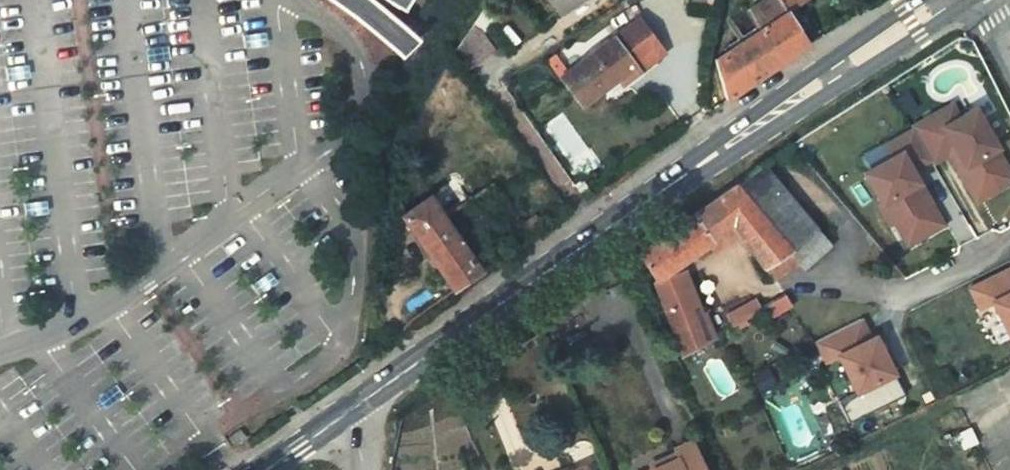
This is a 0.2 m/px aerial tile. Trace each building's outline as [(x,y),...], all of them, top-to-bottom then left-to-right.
[(428,0),(371,0),(386,10),(383,14),(409,30),(428,0)] [(539,1),(562,33),(611,0),(539,0),(539,1)] [(718,59),(728,99),(810,43),(790,12),(809,0),(767,0),(751,11),(763,29),(718,59)] [(479,62),(494,46),(474,26),(459,42),(479,62)] [(636,40),(565,96),(588,124),(637,84),(642,90),(663,73),(636,40)] [(919,263),(955,244),(926,189),(943,179),(946,183),(964,173),(988,223),(1009,210),(1009,166),(991,129),(973,139),(967,125),(927,145),(929,149),(900,163),(907,175),(878,190),(894,220),(891,222),(901,243),(906,240),(919,263)] [(770,167),(740,188),(788,251),(817,229),(770,167)] [(740,188),(643,257),(657,279),(686,356),(720,335),(708,312),(683,269),(737,234),(772,285),(799,267),(788,251),(740,188)] [(432,196),(404,216),(457,293),(496,265),(483,248),(471,257),(444,218),(446,217),(432,196)] [(817,229),(788,251),(799,267),(804,274),(833,251),(817,229)] [(978,308),(987,330),(1000,324),(1009,345),(1009,293),(978,308)] [(757,298),(731,313),(737,325),(762,310),(757,298)] [(724,302),(708,312),(720,335),(737,325),(731,313),(724,302)] [(866,334),(820,354),(830,376),(843,370),(860,406),(896,390),(879,352),(875,354),(866,334)] [(663,468),(663,469),(704,469),(696,449),(676,457),(678,462),(663,468)] [(246,450),(234,458),(239,467),(252,458),(246,450)]
